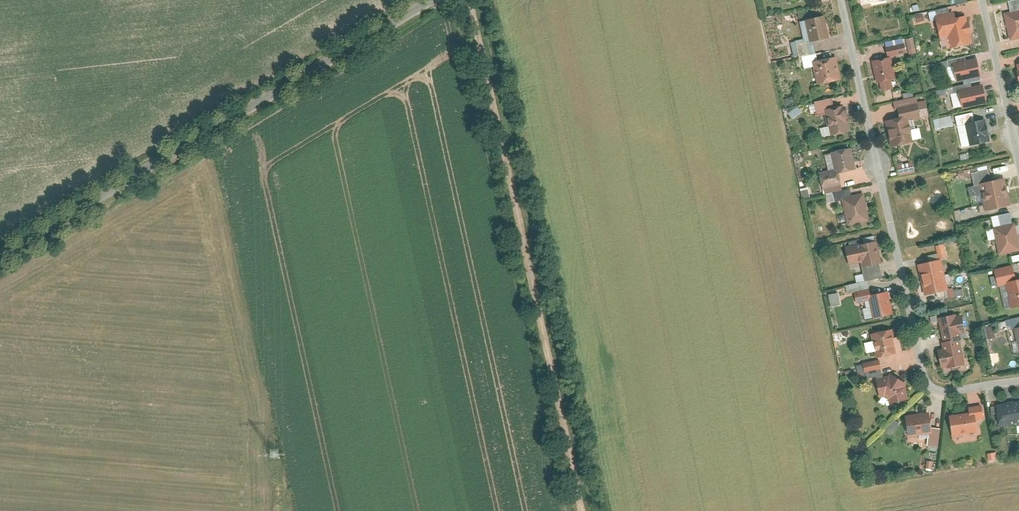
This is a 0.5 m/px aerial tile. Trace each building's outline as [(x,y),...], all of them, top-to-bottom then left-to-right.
[(956,10),(937,14),(944,49),(975,42),(968,14),(957,15),(956,10)] [(1006,12),(1012,40),(1018,38),(1018,10),(1006,12)] [(827,14),(807,18),(812,41),(831,37),(827,14)] [(909,54),(916,52),(912,37),(905,39),(909,54)] [(839,55),(814,60),(819,84),(844,78),(839,55)] [(892,55),(873,59),(878,82),(898,77),(892,55)] [(979,57),(955,62),(958,80),(982,75),(979,57)] [(984,83),(960,89),(965,108),(989,102),(984,83)] [(846,104),(827,108),(832,135),(853,130),(846,104)] [(787,113),(791,119),(801,112),(798,106),(787,113)] [(909,114),(887,120),(893,146),(915,140),(909,114)] [(933,119),(935,129),(953,125),(951,116),(933,119)] [(987,118),(967,122),(971,144),(992,140),(987,118)] [(853,146),(832,151),(836,167),(821,171),(825,188),(843,183),(841,172),(858,167),(853,146)] [(912,163),(896,166),(898,174),(914,171),(912,163)] [(1007,177),(981,182),(987,209),(1013,204),(1007,177)] [(865,192),(843,197),(849,224),(871,220),(865,192)] [(995,227),(1001,254),(1018,250),(1018,235),(1016,222),(995,227)] [(862,247),(848,250),(850,265),(864,261),(866,265),(884,262),(879,240),(862,243),(862,247)] [(936,245),(938,258),(947,257),(945,243),(936,245)] [(943,258),(920,263),(926,294),(950,289),(943,258)] [(1007,281),(1013,307),(1018,305),(1018,278),(1007,281)] [(890,290),(870,294),(875,317),(895,313),(890,290)] [(829,306),(839,304),(837,292),(827,294),(829,306)] [(958,312),(939,317),(945,340),(953,339),(953,341),(962,339),(963,339),(962,332),(967,331),(963,314),(958,315),(958,312)] [(895,328),(873,332),(878,356),(899,351),(895,328)] [(941,354),(944,367),(966,363),(962,339),(953,341),(953,339),(945,340),(942,341),(945,354),(941,354)] [(859,380),(881,375),(877,359),(855,365),(859,380)] [(890,374),(878,377),(881,396),(886,395),(890,398),(891,402),(910,398),(907,386),(909,382),(892,371),(890,374)] [(999,404),(1002,426),(1018,423),(1018,400),(999,404)] [(977,410),(951,414),(954,434),(980,430),(977,410)] [(931,411),(907,414),(910,436),(934,432),(931,411)]
